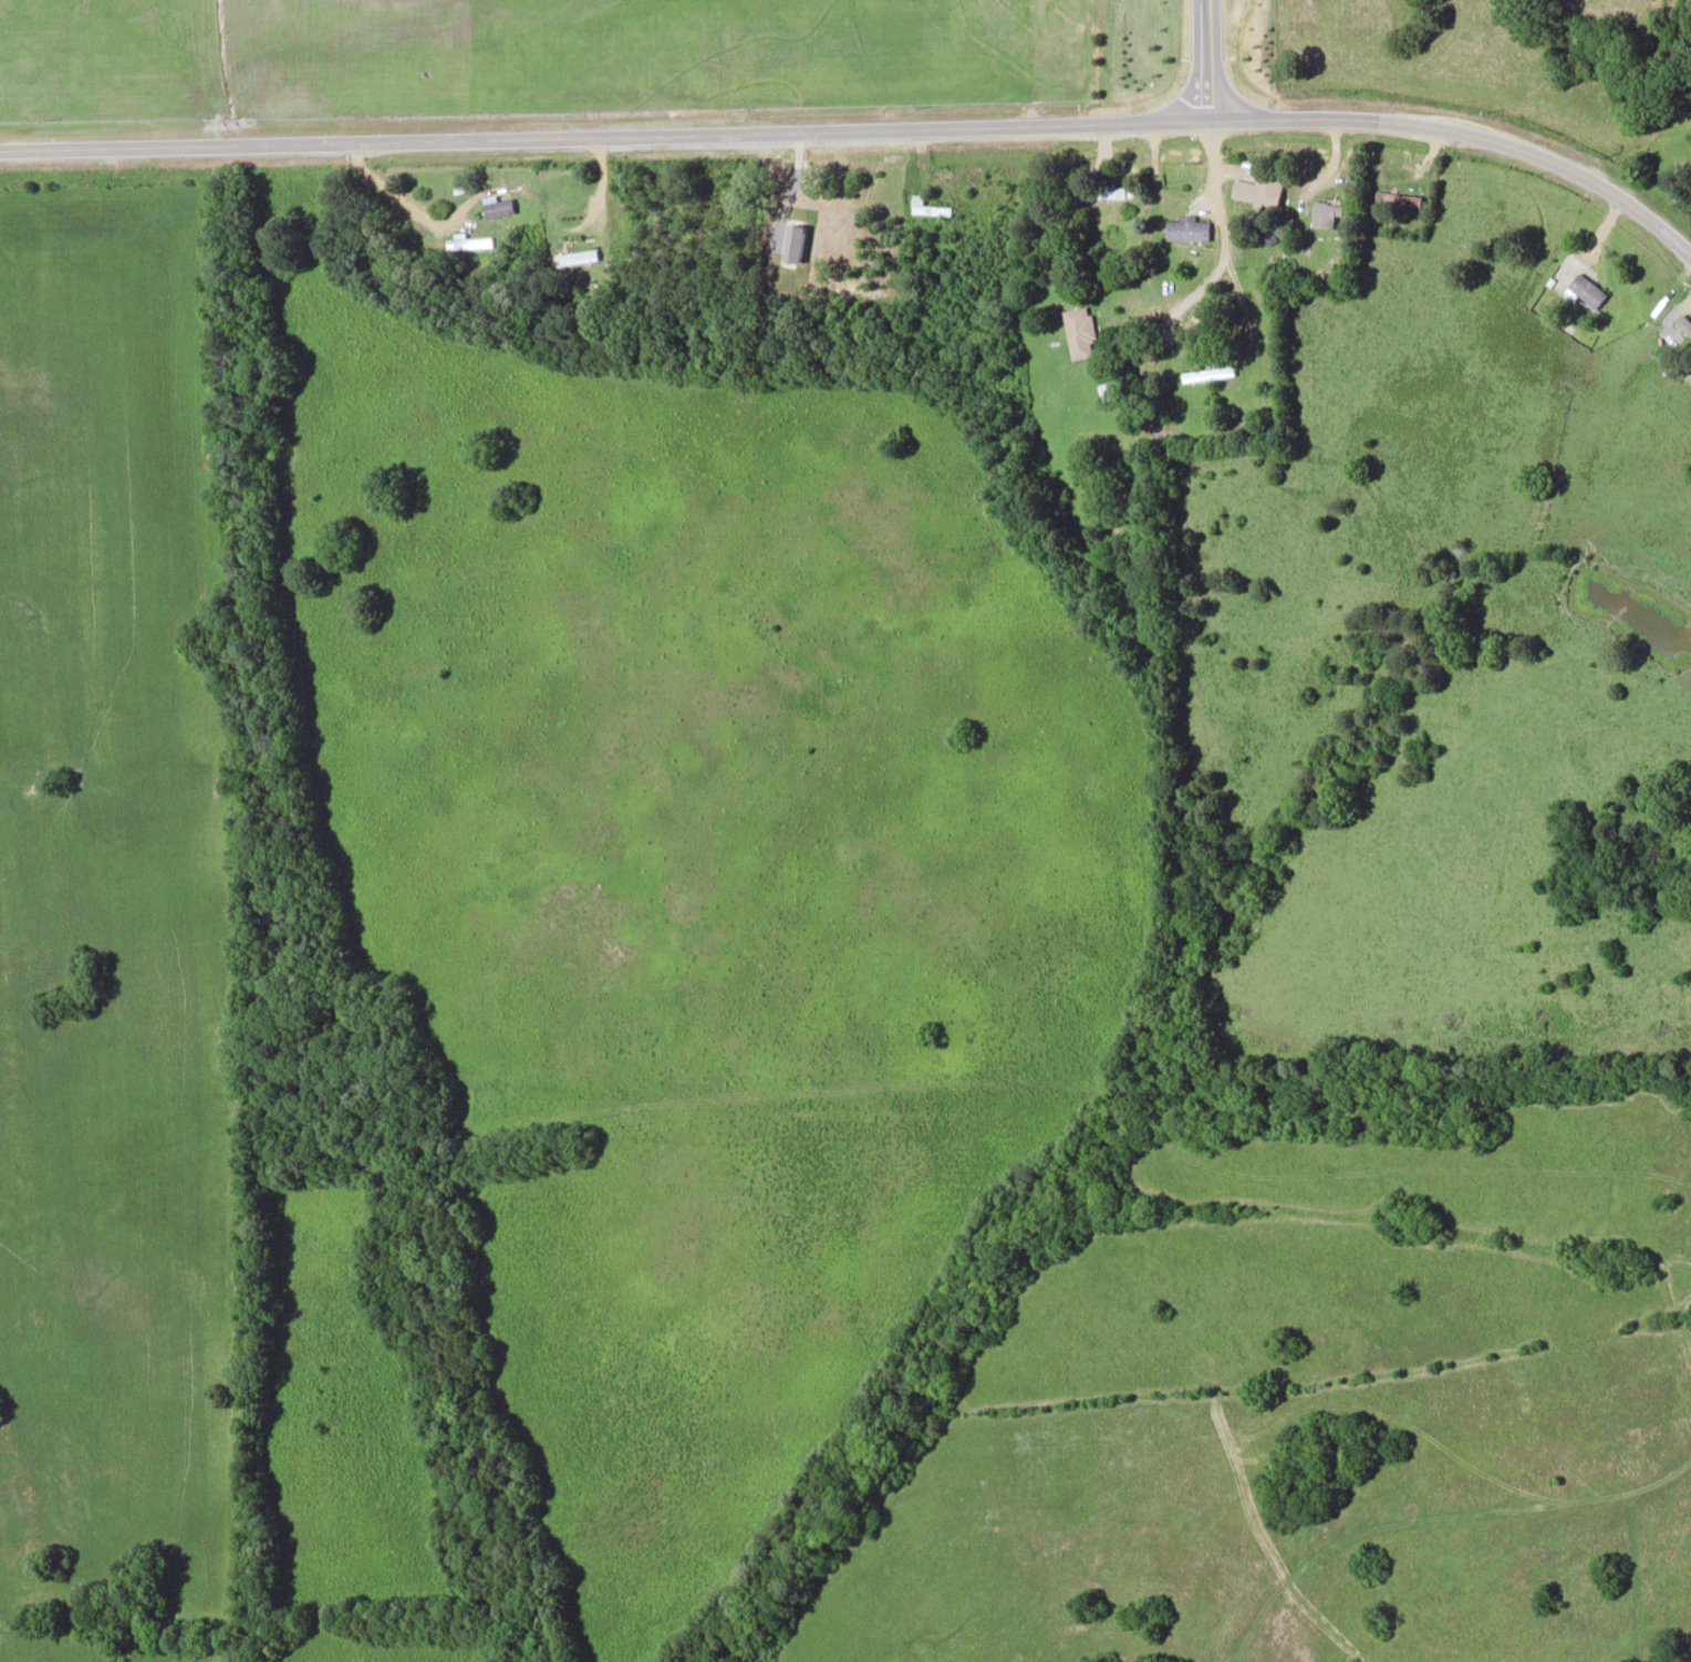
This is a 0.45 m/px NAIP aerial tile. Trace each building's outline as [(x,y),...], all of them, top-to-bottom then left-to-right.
[(1277,208),(1286,171),(1260,165),(1256,183),(1236,178),(1231,198),(1277,208)] [(486,217),(515,212),(512,197),(497,199),(496,194),(482,196),(486,217)] [(1311,227),(1333,228),(1333,216),(1342,217),(1342,203),(1313,201),(1311,227)] [(1167,240),(1209,240),(1209,220),(1167,220),(1167,240)] [(827,245),(795,238),(794,245),(825,252),(827,245)] [(454,256),(490,252),(489,244),(464,246),(464,241),(453,242),(454,256)] [(560,262),(598,262),(598,251),(560,251),(560,262)] [(1606,294),(1578,270),(1566,284),(1594,308),(1606,294)] [(1182,370),(1182,380),(1232,375),(1231,366),(1182,370)]
